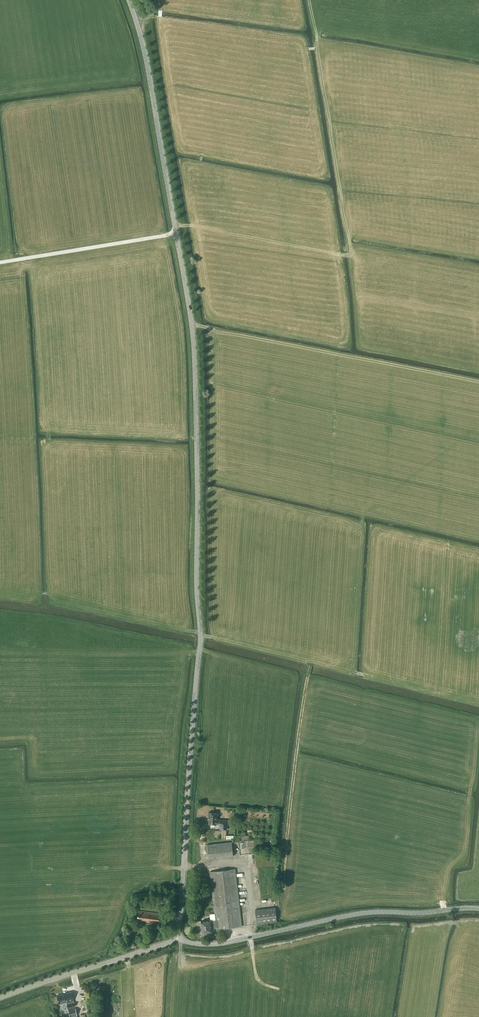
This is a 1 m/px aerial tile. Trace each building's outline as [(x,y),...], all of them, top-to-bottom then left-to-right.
[(217,813),(208,812),(208,816),(209,817),(208,824),(216,824),(220,824),(219,829),(226,829),(227,820),(217,819),(217,813)] [(232,842),(207,844),(209,859),(233,856),(232,842)] [(216,929),(242,926),(235,868),(210,871),(215,919),(201,921),(202,932),(211,931),(211,927),(216,926),(216,929)] [(277,922),(275,907),(255,909),(257,925),(277,922)] [(160,923),(162,914),(139,910),(137,919),(150,921),(150,922),(160,923)] [(75,1006),(71,991),(56,995),(58,1003),(66,1002),(67,1008),(75,1006)] [(68,1009),(70,1016),(71,1016),(77,1015),(75,1008),(68,1009)]
